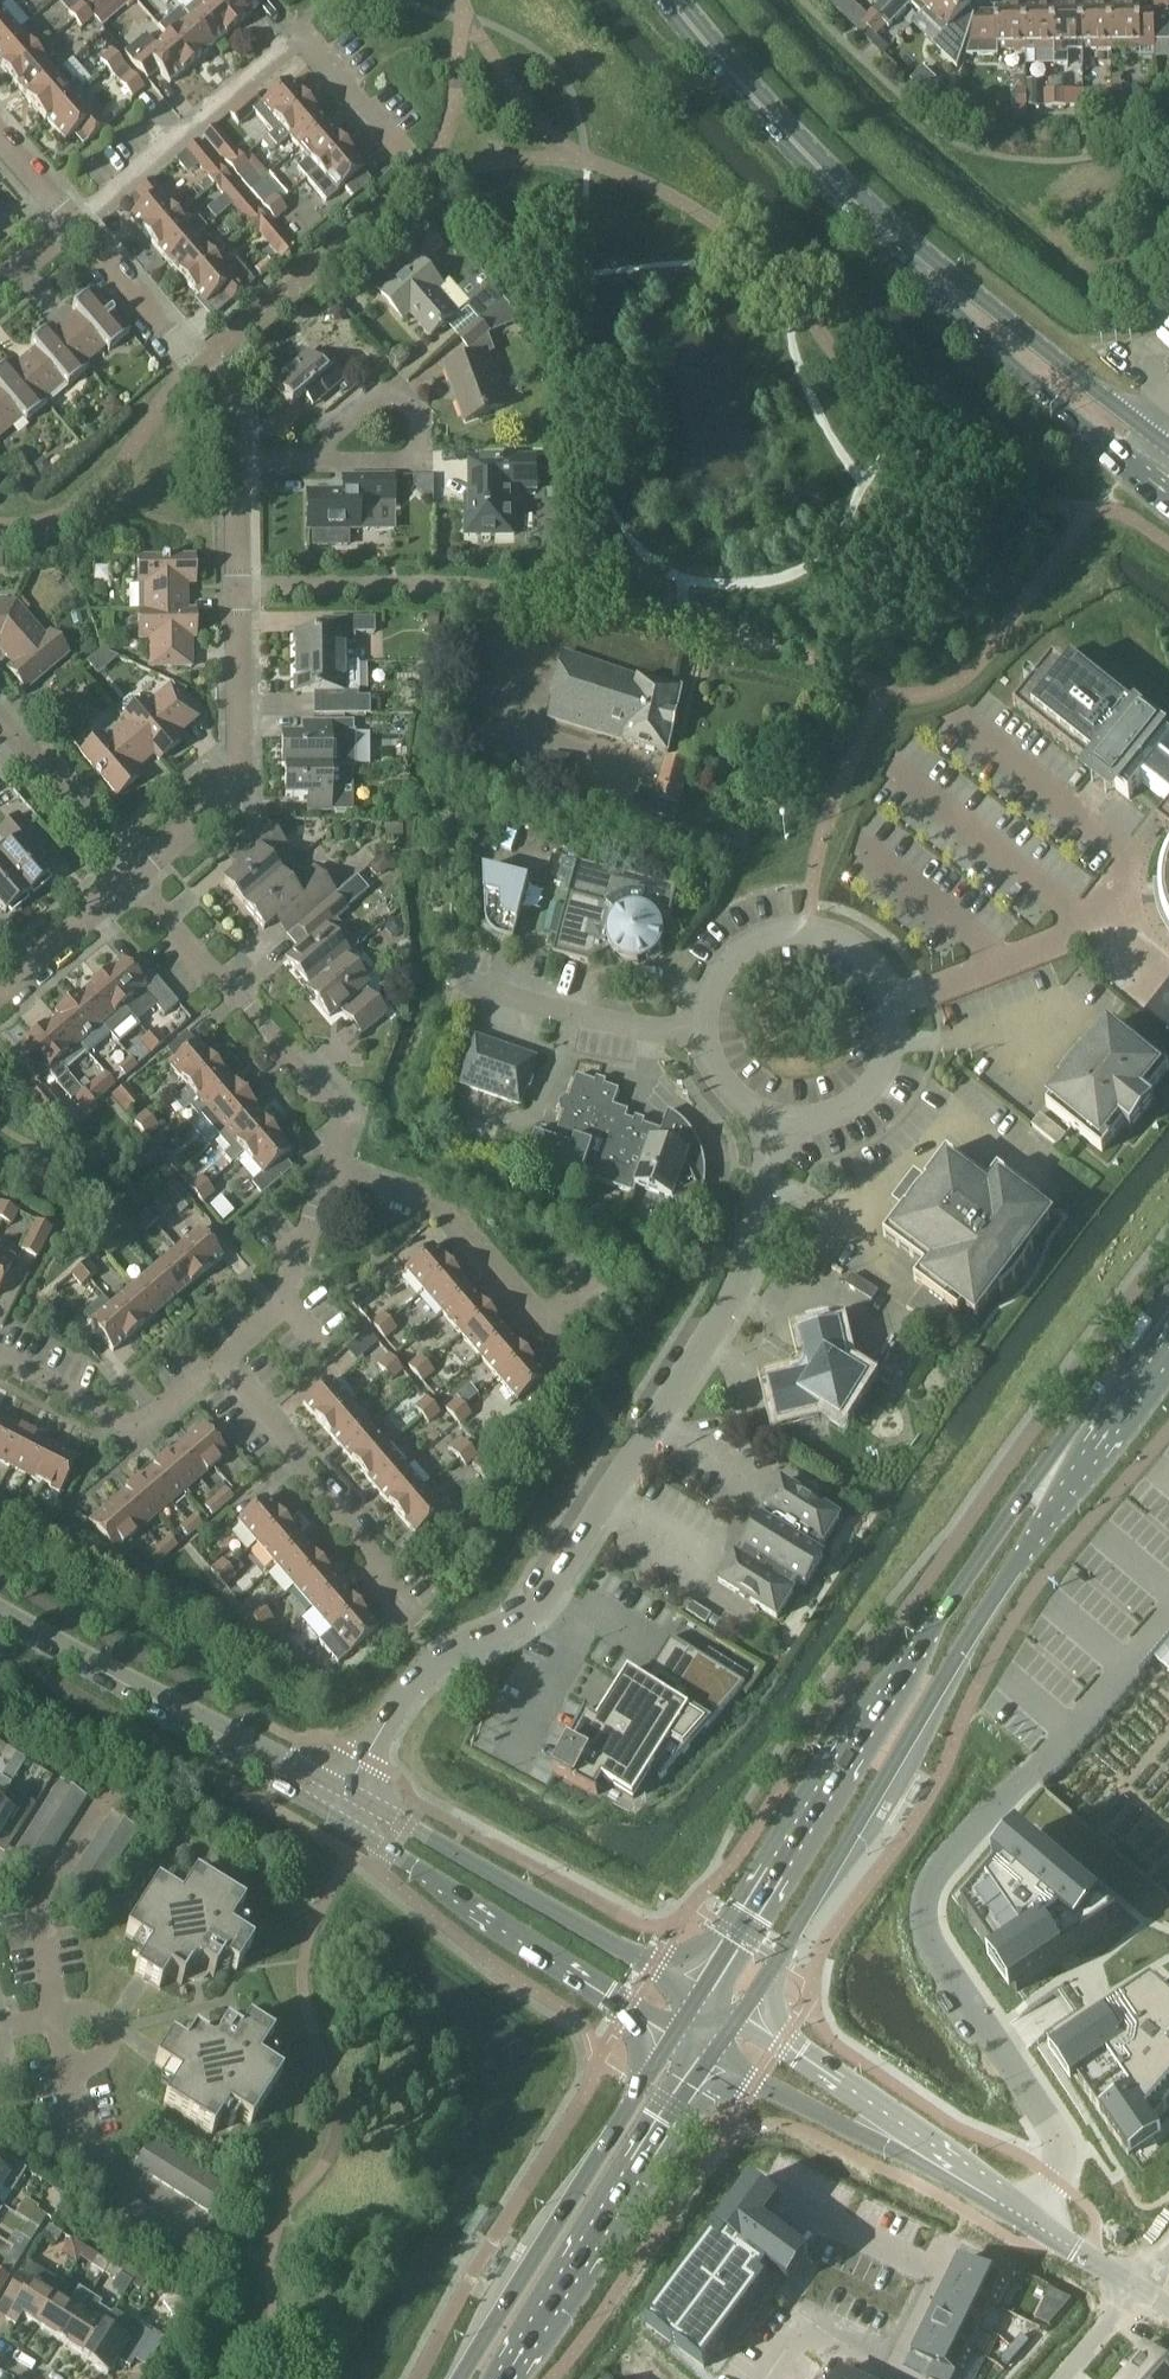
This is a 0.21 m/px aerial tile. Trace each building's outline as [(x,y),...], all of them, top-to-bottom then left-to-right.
[(76,19),(87,10),(84,7),(79,2),(78,0),(59,0),(69,11),(76,19)] [(84,7),(87,10),(91,14),(101,5),(97,0),(93,0),(84,7)] [(211,1),(210,0),(179,0),(175,3),(189,19),(213,47),(235,28),(211,1)] [(211,1),(235,28),(257,9),(249,0),(212,0),(211,1)] [(831,5),(847,20),(859,7),(851,0),(836,0),(831,5)] [(936,0),(897,0),(880,17),(869,28),(877,36),(886,27),(888,29),(912,5),(922,15),(936,0)] [(922,15),(943,35),(933,46),(958,70),(976,15),(969,8),(971,6),(965,0),(936,0),(922,15)] [(1155,11),(1155,42),(1168,42),(1168,0),(1154,0),(1155,11)] [(1083,50),(1112,50),(1111,9),(1083,10),(1083,50)] [(1155,42),(1155,11),(1140,11),(1140,9),(1111,9),(1112,50),(1155,49),(1155,42)] [(87,10),(76,19),(83,27),(93,18),(91,14),(87,10)] [(869,28),(880,17),(873,10),(862,21),(869,28)] [(998,51),(1026,51),(1026,10),(996,11),(996,14),(980,15),(966,56),(998,56),(998,51)] [(1026,51),(1055,50),(1054,10),(1026,10),(1026,51)] [(1055,50),(1083,50),(1083,10),(1054,10),(1055,50)] [(18,32),(0,11),(0,47),(18,32)] [(191,65),(213,47),(189,19),(168,38),(191,65)] [(36,53),(18,32),(0,47),(0,66),(9,77),(36,53)] [(191,65),(168,38),(157,47),(146,35),(124,54),(147,80),(158,71),(169,84),(191,65)] [(28,98),(55,75),(46,64),(54,57),(45,46),(36,53),(9,77),(27,97),(25,98),(26,99),(26,98),(27,97),(28,98)] [(107,67),(118,58),(112,50),(101,59),(107,67)] [(118,58),(107,67),(134,97),(144,87),(118,58)] [(46,119),(73,96),(68,90),(75,83),(62,68),(55,75),(28,98),(27,97),(26,98),(26,99),(45,121),(46,120),(47,120),(46,119)] [(1027,76),(1013,76),(1013,91),(1015,91),(1027,91),(1027,81),(1027,76)] [(273,133),(308,104),(289,81),(261,105),(252,95),(230,114),(239,125),(255,112),(273,133)] [(939,83),(928,95),(949,115),(954,97),(939,83)] [(1102,107),(1112,107),(1112,90),(1101,90),(1102,107)] [(1112,90),(1112,107),(1125,107),(1125,90),(1112,90)] [(1027,106),(1027,93),(1027,91),(1015,91),(1016,106),(1027,106)] [(1044,107),(1055,107),(1055,91),(1044,91),(1044,107)] [(1055,91),(1055,107),(1084,106),(1084,91),(1055,91)] [(1027,93),(1027,106),(1040,106),(1040,93),(1027,93)] [(47,120),(46,120),(65,142),(80,129),(89,140),(106,125),(96,115),(92,118),(73,96),(46,119),(47,120)] [(299,149),(326,126),(308,104),(273,133),(268,138),(277,148),(289,138),(299,149)] [(308,179),(345,147),(326,126),(299,149),(309,160),(299,168),(308,179)] [(215,183),(225,174),(197,141),(186,150),(215,183)] [(345,147),(308,179),(318,190),(327,182),(336,193),(364,169),(345,147)] [(374,177),(387,158),(377,151),(364,170),(374,177)] [(231,169),(243,159),(237,152),(225,162),(231,169)] [(250,191),(262,181),(243,159),(231,169),(250,191)] [(225,174),(215,183),(233,205),(244,196),(225,174)] [(149,240),(176,217),(157,194),(162,190),(152,179),(136,193),(145,204),(130,218),(149,240)] [(269,212),(280,202),(262,181),(250,191),(269,212)] [(263,217),(244,196),(233,205),(252,227),(263,217)] [(280,202),(269,212),(275,220),(287,210),(280,202)] [(168,262),(195,238),(207,228),(199,220),(187,230),(176,217),(149,240),(168,262)] [(252,227),(259,235),(270,226),(263,217),(252,227)] [(186,283),(213,260),(195,238),(168,262),(186,283)] [(385,257),(367,273),(377,284),(395,268),(385,257)] [(267,259),(255,269),(261,276),(262,275),(273,266),(267,259)] [(443,285),(420,259),(380,293),(403,320),(411,313),(431,337),(441,328),(443,330),(446,327),(444,325),(470,303),(450,280),(443,285)] [(213,260),(186,283),(205,305),(222,291),(231,302),(254,282),(237,262),(225,273),(213,260)] [(467,308),(479,321),(480,320),(504,300),(492,286),(467,308)] [(56,333),(83,364),(104,346),(109,352),(129,334),(92,291),(72,308),(82,321),(75,328),(69,322),(57,332),(57,333),(56,333)] [(465,422),(490,413),(489,411),(506,405),(487,353),(493,351),(488,337),(492,334),(480,320),(479,321),(461,337),(472,349),(475,358),(445,369),(465,422)] [(57,333),(57,332),(56,333),(51,326),(51,327),(51,326),(30,344),(41,356),(33,363),(28,357),(15,368),(42,400),(42,399),(63,382),(67,387),(88,370),(83,364),(56,333),(57,333)] [(326,374),(307,352),(271,383),(291,406),(304,395),(315,408),(345,381),(333,368),(326,374)] [(15,368),(10,362),(9,362),(0,370),(0,435),(21,417),(26,422),(47,405),(42,399),(42,400),(15,368)] [(467,536),(514,535),(513,490),(539,490),(539,458),(491,458),(491,475),(471,475),(471,507),(466,507),(467,536)] [(41,479),(51,470),(42,460),(32,469),(41,479)] [(433,476),(413,477),(413,486),(423,496),(433,496),(433,476)] [(307,531),(358,530),(358,502),(395,501),(395,477),(343,477),(343,492),(307,492),(307,531)] [(187,612),(187,611),(186,611),(186,594),(178,595),(178,584),(195,584),(194,557),(138,557),(138,584),(145,584),(145,612),(187,612)] [(21,599),(15,604),(24,614),(30,609),(21,599)] [(0,638),(0,649),(7,657),(13,652),(19,659),(7,670),(24,691),(67,654),(50,633),(44,638),(24,614),(15,604),(0,638)] [(15,604),(0,604),(0,638),(15,604)] [(145,612),(138,612),(138,613),(138,639),(149,639),(149,668),(191,668),(191,649),(183,649),(183,639),(195,639),(195,611),(187,611),(187,612),(145,612)] [(295,664),(343,663),(343,643),(354,643),(354,631),(374,631),(374,619),(325,619),(326,634),(294,634),(295,664)] [(661,754),(680,691),(651,680),(564,654),(545,719),(661,754)] [(1157,765),(1168,750),(1168,740),(1072,662),(1067,668),(1053,658),(1014,707),(1129,799),(1147,778),(1168,797),(1168,775),(1157,765)] [(343,663),(295,664),(295,693),(317,693),(317,715),(371,715),(370,698),(355,699),(354,682),(343,682),(343,663)] [(154,754),(159,760),(180,743),(169,730),(177,724),(182,730),(197,718),(169,686),(147,705),(143,699),(123,716),(122,717),(127,722),(128,722),(154,753),(154,754)] [(57,709),(67,699),(59,690),(48,700),(57,709)] [(159,761),(159,760),(154,754),(154,753),(128,722),(127,722),(122,717),(123,716),(122,717),(126,722),(106,740),(101,735),(80,752),(117,796),(138,778),(127,766),(135,759),(140,765),(153,754),(159,761)] [(285,768),(330,768),(330,751),(353,751),(353,721),(317,721),(317,738),(281,738),(282,767),(282,769),(284,769),(285,769),(285,768)] [(673,824),(688,768),(665,762),(650,818),(673,824)] [(285,769),(284,769),(285,798),(317,797),(317,812),(351,811),(350,797),(343,797),(343,786),(350,786),(350,767),(330,768),(285,768),(285,769)] [(1157,822),(1168,831),(1168,807),(1157,822)] [(28,894),(50,875),(29,850),(40,841),(18,816),(7,825),(14,833),(3,842),(9,850),(0,857),(0,862),(28,894)] [(244,906),(280,875),(268,862),(286,847),(263,820),(232,847),(233,848),(235,847),(248,862),(223,883),(244,906)] [(379,874),(393,862),(385,853),(371,865),(379,874)] [(660,951),(661,949),(662,946),(663,944),(664,942),(664,939),(665,937),(665,934),(664,932),(664,929),(663,927),(662,924),(661,922),(671,916),(678,889),(566,859),(560,880),(572,883),(553,954),(590,964),(612,950),(613,953),(615,955),(617,956),(618,958),(623,961),(627,963),(630,963),(632,964),(637,964),(642,963),(645,963),(647,962),(649,961),(651,960),(653,958),(655,957),(657,955),(659,953),(660,951)] [(28,894),(0,862),(0,908),(5,913),(28,894)] [(514,939),(529,880),(484,868),(486,916),(486,918),(486,920),(487,921),(487,923),(488,925),(489,927),(490,928),(493,931),(496,934),(500,936),(501,936),(514,939)] [(280,875),(244,906),(263,930),(288,909),(301,924),(287,935),(288,936),(336,895),(313,869),(291,888),(280,875)] [(345,957),(345,958),(348,955),(325,927),(347,908),(336,895),(288,937),(299,949),(286,960),(309,986),(305,989),(306,990),(306,989),(309,986),(310,987),(345,957)] [(345,958),(345,957),(310,987),(309,986),(306,989),(306,990),(329,1017),(339,1008),(362,1034),(386,1013),(363,987),(341,1006),(367,984),(345,958)] [(99,979),(130,1014),(135,1021),(154,1005),(164,1017),(178,1004),(154,976),(143,986),(121,960),(99,979)] [(408,977),(376,980),(378,1004),(410,1002),(408,977)] [(108,1033),(130,1014),(99,979),(78,997),(79,997),(78,998),(108,1033)] [(1154,1003),(1168,1014),(1168,1012),(1168,983),(1154,1003)] [(79,997),(78,997),(77,996),(77,997),(77,996),(55,1015),(54,1016),(56,1017),(56,1016),(86,1051),(108,1033),(78,998),(79,997)] [(65,1070),(86,1051),(56,1016),(56,1017),(54,1016),(55,1015),(54,1016),(55,1017),(35,1035),(65,1070)] [(1155,1102),(1148,1096),(1168,1070),(1168,1069),(1114,1024),(1047,1107),(1102,1152),(1124,1125),(1131,1131),(1155,1102)] [(149,1037),(158,1047),(164,1042),(156,1032),(149,1037)] [(188,1089),(216,1066),(196,1043),(196,1044),(186,1033),(166,1050),(175,1061),(169,1066),(188,1089)] [(68,1073),(65,1070),(35,1035),(12,1054),(36,1082),(47,1072),(56,1083),(68,1073)] [(151,1053),(158,1047),(149,1037),(142,1043),(151,1053)] [(520,1105),(536,1059),(476,1038),(460,1084),(520,1105)] [(126,1075),(137,1066),(131,1059),(120,1068),(126,1075)] [(234,1086),(235,1085),(233,1086),(216,1066),(188,1089),(207,1110),(234,1087),(234,1086)] [(611,1115),(614,1107),(614,1106),(619,1091),(577,1076),(569,1098),(566,1097),(559,1103),(561,1113),(564,1114),(553,1144),(536,1137),(529,1158),(583,1176),(605,1113),(611,1115)] [(93,1103),(101,1096),(108,1090),(99,1080),(84,1092),(93,1103)] [(253,1108),(253,1109),(254,1108),(235,1085),(234,1086),(234,1087),(207,1110),(203,1114),(221,1136),(253,1108)] [(63,1135),(74,1125),(41,1086),(29,1096),(63,1135)] [(86,1109),(93,1103),(84,1092),(77,1098),(86,1109)] [(125,1092),(117,1099),(126,1110),(134,1104),(125,1092)] [(658,1143),(663,1132),(662,1131),(667,1118),(664,1115),(654,1106),(647,1126),(626,1119),(629,1112),(614,1107),(611,1115),(620,1118),(610,1144),(605,1142),(592,1179),(634,1194),(637,1186),(637,1187),(637,1186),(652,1141),(658,1143)] [(253,1109),(253,1108),(221,1136),(233,1150),(226,1156),(233,1163),(244,1154),(271,1130),(253,1109)] [(141,1129),(152,1120),(147,1113),(136,1122),(141,1129)] [(1058,1147),(1066,1136),(1041,1115),(1032,1126),(1058,1147)] [(637,1186),(637,1187),(673,1199),(705,1184),(700,1171),(695,1159),(689,1147),(681,1135),(673,1125),(668,1119),(663,1132),(658,1143),(652,1141),(637,1186)] [(152,1120),(141,1129),(147,1136),(158,1127),(152,1120)] [(271,1130),(244,1154),(262,1175),(252,1183),(262,1195),(284,1177),(274,1166),(290,1152),(271,1130)] [(171,1179),(180,1171),(162,1149),(152,1157),(171,1179)] [(988,1183),(947,1152),(932,1172),(925,1178),(919,1185),(913,1192),(907,1199),(903,1207),(899,1216),(884,1236),(925,1267),(915,1280),(959,1314),(964,1307),(976,1316),(997,1289),(1000,1291),(1001,1292),(1004,1290),(1013,1281),(1016,1278),(1024,1267),(1026,1264),(1032,1252),(1034,1249),(1032,1248),(1029,1246),(1050,1219),(1037,1209),(1043,1202),(998,1169),(988,1183)] [(196,1195),(208,1185),(201,1177),(189,1187),(196,1195)] [(182,1216),(194,1205),(174,1182),(162,1192),(182,1216)] [(208,1185),(196,1195),(203,1203),(215,1193),(208,1185)] [(9,1206),(1,1202),(0,1203),(0,1218),(2,1219),(9,1206)] [(9,1206),(2,1219),(11,1224),(18,1211),(9,1206)] [(145,1212),(155,1224),(162,1218),(152,1206),(145,1212)] [(148,1230),(155,1224),(145,1212),(137,1219),(148,1230)] [(666,1221),(653,1228),(657,1235),(669,1229),(668,1226),(666,1221)] [(38,1257),(52,1229),(38,1222),(23,1250),(38,1257)] [(178,1248),(201,1275),(221,1258),(198,1231),(178,1248)] [(109,1257),(120,1247),(113,1239),(102,1249),(109,1257)] [(423,1292),(450,1269),(432,1247),(404,1270),(423,1292)] [(179,1294),(201,1275),(178,1248),(156,1267),(179,1294)] [(11,1266),(0,1260),(0,1287),(11,1266)] [(80,1266),(90,1278),(97,1272),(87,1260),(80,1266)] [(384,1285),(395,1273),(384,1262),(373,1273),(384,1285)] [(84,1283),(90,1278),(80,1266),(74,1271),(84,1283)] [(158,1313),(179,1294),(156,1267),(134,1285),(158,1313)] [(441,1313),(469,1290),(450,1269),(423,1292),(441,1313)] [(858,1294),(865,1283),(852,1275),(845,1285),(858,1294)] [(135,1332),(158,1313),(134,1285),(112,1305),(135,1332)] [(460,1335),(487,1312),(469,1290),(441,1313),(460,1335)] [(135,1332),(112,1305),(107,1299),(102,1303),(97,1297),(90,1304),(94,1309),(87,1315),(92,1321),(89,1324),(112,1352),(135,1332)] [(478,1357),(506,1333),(487,1312),(460,1335),(478,1357)] [(377,1332),(389,1321),(383,1314),(371,1324),(377,1332)] [(389,1321),(377,1332),(384,1339),(396,1329),(389,1321)] [(841,1425),(869,1381),(850,1370),(840,1324),(799,1333),(805,1360),(798,1362),(793,1370),(795,1377),(768,1383),(777,1424),(823,1413),(841,1425)] [(497,1378),(524,1355),(506,1333),(478,1357),(497,1378)] [(343,1376),(356,1358),(340,1347),(327,1364),(343,1376)] [(383,1373),(395,1362),(389,1355),(377,1365),(383,1373)] [(524,1355),(497,1378),(516,1401),(544,1378),(524,1355)] [(414,1374),(427,1364),(420,1356),(408,1367),(414,1374)] [(395,1362),(383,1373),(390,1380),(402,1370),(395,1362)] [(427,1364),(414,1374),(421,1382),(434,1371),(427,1364)] [(321,1426),(348,1402),(330,1381),(302,1404),(321,1426)] [(421,1416),(434,1405),(427,1398),(415,1409),(421,1416)] [(452,1417),(464,1406),(458,1399),(445,1409),(452,1417)] [(339,1447),(367,1424),(348,1402),(321,1426),(339,1447)] [(434,1405),(421,1416),(428,1424),(440,1413),(434,1405)] [(464,1406),(452,1417),(459,1425),(471,1414),(464,1406)] [(12,1424),(0,1418),(0,1447),(12,1424)] [(29,1433),(12,1424),(0,1447),(0,1462),(11,1468),(29,1433)] [(358,1470),(386,1446),(367,1424),(339,1447),(358,1470)] [(187,1437),(213,1467),(227,1455),(202,1425),(187,1437)] [(27,1476),(45,1441),(29,1433),(11,1468),(27,1476)] [(201,1478),(213,1467),(187,1437),(175,1448),(201,1478)] [(458,1458),(471,1447),(464,1440),(452,1451),(458,1458)] [(43,1484),(61,1449),(45,1441),(27,1476),(43,1484)] [(377,1491),(404,1467),(386,1446),(358,1470),(377,1491)] [(471,1447),(458,1458),(465,1466),(477,1455),(471,1447)] [(185,1491),(201,1478),(175,1448),(160,1461),(185,1491)] [(61,1449),(43,1484),(59,1493),(78,1458),(61,1449)] [(171,1503),(185,1491),(160,1461),(145,1473),(171,1503)] [(395,1512),(422,1489),(404,1467),(377,1491),(395,1512)] [(157,1515),(171,1503),(145,1473),(132,1485),(157,1515)] [(742,1546),(719,1583),(777,1619),(798,1582),(806,1586),(823,1558),(816,1553),(822,1543),(824,1544),(840,1518),(782,1482),(759,1519),(763,1522),(746,1548),(742,1546)] [(143,1527),(157,1515),(132,1485),(118,1497),(143,1527)] [(217,1497),(225,1506),(234,1498),(227,1489),(217,1497)] [(422,1489),(395,1512),(414,1535),(442,1511),(422,1489)] [(129,1539),(143,1527),(118,1497),(103,1509),(129,1539)] [(215,1514),(225,1506),(217,1497),(208,1506),(215,1514)] [(12,1504),(1,1498),(0,1501),(0,1511),(7,1514),(12,1504)] [(257,1545),(285,1522),(265,1499),(237,1522),(257,1545)] [(12,1504),(7,1514),(17,1520),(23,1509),(12,1504)] [(114,1552),(129,1539),(103,1509),(88,1522),(114,1552)] [(188,1522),(196,1531),(203,1525),(195,1516),(188,1522)] [(189,1536),(196,1531),(188,1522),(182,1527),(189,1536)] [(276,1567),(303,1543),(285,1522),(257,1545),(276,1567)] [(160,1546),(167,1555),(177,1547),(169,1539),(160,1546)] [(293,1588),(321,1564),(303,1543),(276,1567),(293,1588)] [(158,1563),(167,1555),(160,1546),(151,1554),(158,1563)] [(219,1578),(230,1568),(225,1561),(213,1571),(219,1578)] [(311,1608),(339,1585),(321,1564),(293,1588),(311,1608)] [(230,1568),(219,1578),(224,1584),(236,1574),(230,1568)] [(331,1631),(358,1608),(339,1585),(311,1608),(331,1631)] [(706,1625),(712,1615),(693,1603),(687,1612),(706,1625)] [(255,1621),(266,1611),(261,1604),(249,1614),(255,1621)] [(358,1608),(331,1631),(349,1653),(377,1630),(358,1608)] [(266,1611),(255,1621),(260,1627),(272,1617),(266,1611)] [(1151,1658),(1168,1674),(1168,1637),(1151,1658)] [(633,1667),(598,1722),(586,1715),(589,1709),(588,1709),(554,1773),(598,1796),(598,1794),(596,1794),(604,1781),(634,1800),(652,1771),(661,1776),(659,1777),(662,1780),(746,1684),(671,1638),(647,1676),(633,1667)] [(292,1664),(304,1654),(299,1648),(287,1657),(292,1664)] [(304,1654),(292,1664),(298,1670),(310,1661),(304,1654)] [(25,1760),(16,1754),(0,1779),(0,1800),(25,1760)] [(38,1872),(86,1797),(60,1780),(12,1855),(38,1872)] [(5,1825),(17,1833),(36,1804),(22,1795),(11,1813),(0,1806),(0,1833),(5,1825)] [(90,1904),(137,1829),(111,1813),(64,1888),(90,1904)] [(1000,1874),(964,1916),(997,1965),(990,1969),(1012,2000),(1018,1995),(1063,1965),(1074,1957),(1119,1926),(1025,1846),(1019,1840),(994,1869),(1000,1874)] [(242,1909),(194,1879),(179,1902),(155,1887),(124,1936),(148,1951),(133,1974),(141,1979),(158,1990),(167,1977),(181,1985),(185,1978),(188,1980),(192,1980),(196,1980),(200,1979),(203,1977),(206,1974),(213,1978),(221,1964),(235,1973),(251,1948),(227,1933),(242,1909)] [(1051,2058),(1072,2089),(1079,2085),(1129,2159),(1131,2162),(1162,2140),(1155,2129),(1168,2113),(1168,2003),(1152,1989),(1114,2015),(1103,2022),(1058,2053),(1051,2058)] [(272,2039),(257,2030),(247,2024),(238,2037),(224,2028),(219,2036),(215,2034),(211,2033),(207,2034),(204,2035),(202,2037),(199,2040),(192,2036),(183,2050),(170,2041),(161,2055),(154,2066),(177,2081),(162,2105),(211,2135),(226,2111),(250,2126),(280,2078),(257,2063),(272,2039)] [(1109,2139),(1099,2151),(1110,2161),(1120,2148),(1109,2139)] [(208,2213),(224,2187),(149,2140),(133,2166),(208,2213)] [(3,2184),(13,2191),(26,2170),(0,2154),(0,2189),(3,2184)] [(717,2232),(647,2326),(704,2368),(727,2338),(768,2283),(762,2279),(769,2270),(789,2286),(811,2257),(766,2224),(780,2205),(752,2183),(716,2231),(717,2232)] [(175,2264),(177,2262),(192,2238),(117,2191),(100,2217),(175,2264)] [(30,2224),(39,2229),(47,2217),(39,2211),(30,2224)] [(31,2242),(39,2229),(30,2224),(23,2236),(31,2242)] [(58,2242),(63,2234),(49,2225),(44,2233),(58,2242)] [(77,2269),(88,2241),(64,2231),(53,2260),(77,2269)] [(17,2264),(24,2253),(14,2247),(8,2258),(17,2264)] [(105,2272),(110,2264),(97,2256),(93,2264),(105,2272)] [(963,2261),(951,2285),(1001,2309),(1013,2285),(1008,2282),(1015,2269),(987,2256),(981,2269),(963,2261)] [(37,2327),(55,2297),(63,2285),(26,2262),(3,2298),(15,2305),(5,2320),(15,2326),(20,2317),(37,2327)] [(110,2264),(105,2272),(118,2280),(123,2272),(110,2264)] [(131,2268),(123,2281),(130,2285),(138,2273),(131,2268)] [(8,2277),(1,2273),(0,2275),(0,2290),(8,2277)] [(138,2273),(130,2285),(139,2291),(147,2278),(138,2273)] [(951,2285),(940,2308),(980,2327),(990,2305),(1001,2310),(1001,2309),(951,2285)] [(79,2312),(90,2296),(78,2288),(68,2305),(55,2297),(37,2327),(61,2342),(79,2312)] [(85,2357),(103,2328),(91,2320),(102,2303),(90,2296),(79,2312),(61,2342),(83,2356),(81,2360),(82,2361),(83,2360),(82,2360),(84,2356),(85,2357)] [(940,2308),(928,2331),(974,2353),(974,2352),(969,2349),(980,2327),(940,2308)] [(107,2376),(118,2359),(131,2367),(137,2359),(147,2365),(164,2338),(153,2331),(151,2335),(138,2326),(127,2343),(103,2328),(85,2357),(84,2356),(82,2360),(83,2360),(82,2361),(107,2376)] [(917,2355),(934,2363),(928,2377),(932,2378),(977,2378),(986,2361),(973,2354),(974,2353),(928,2331),(917,2355)] [(1022,2335),(1011,2347),(1019,2354),(1030,2341),(1022,2335)] [(1011,2347),(1000,2360),(1009,2367),(1019,2354),(1011,2347)] [(1125,2371),(1129,2375),(1130,2374),(1135,2378),(1168,2378),(1168,2369),(1150,2352),(1143,2359),(1139,2355),(1125,2371)]
